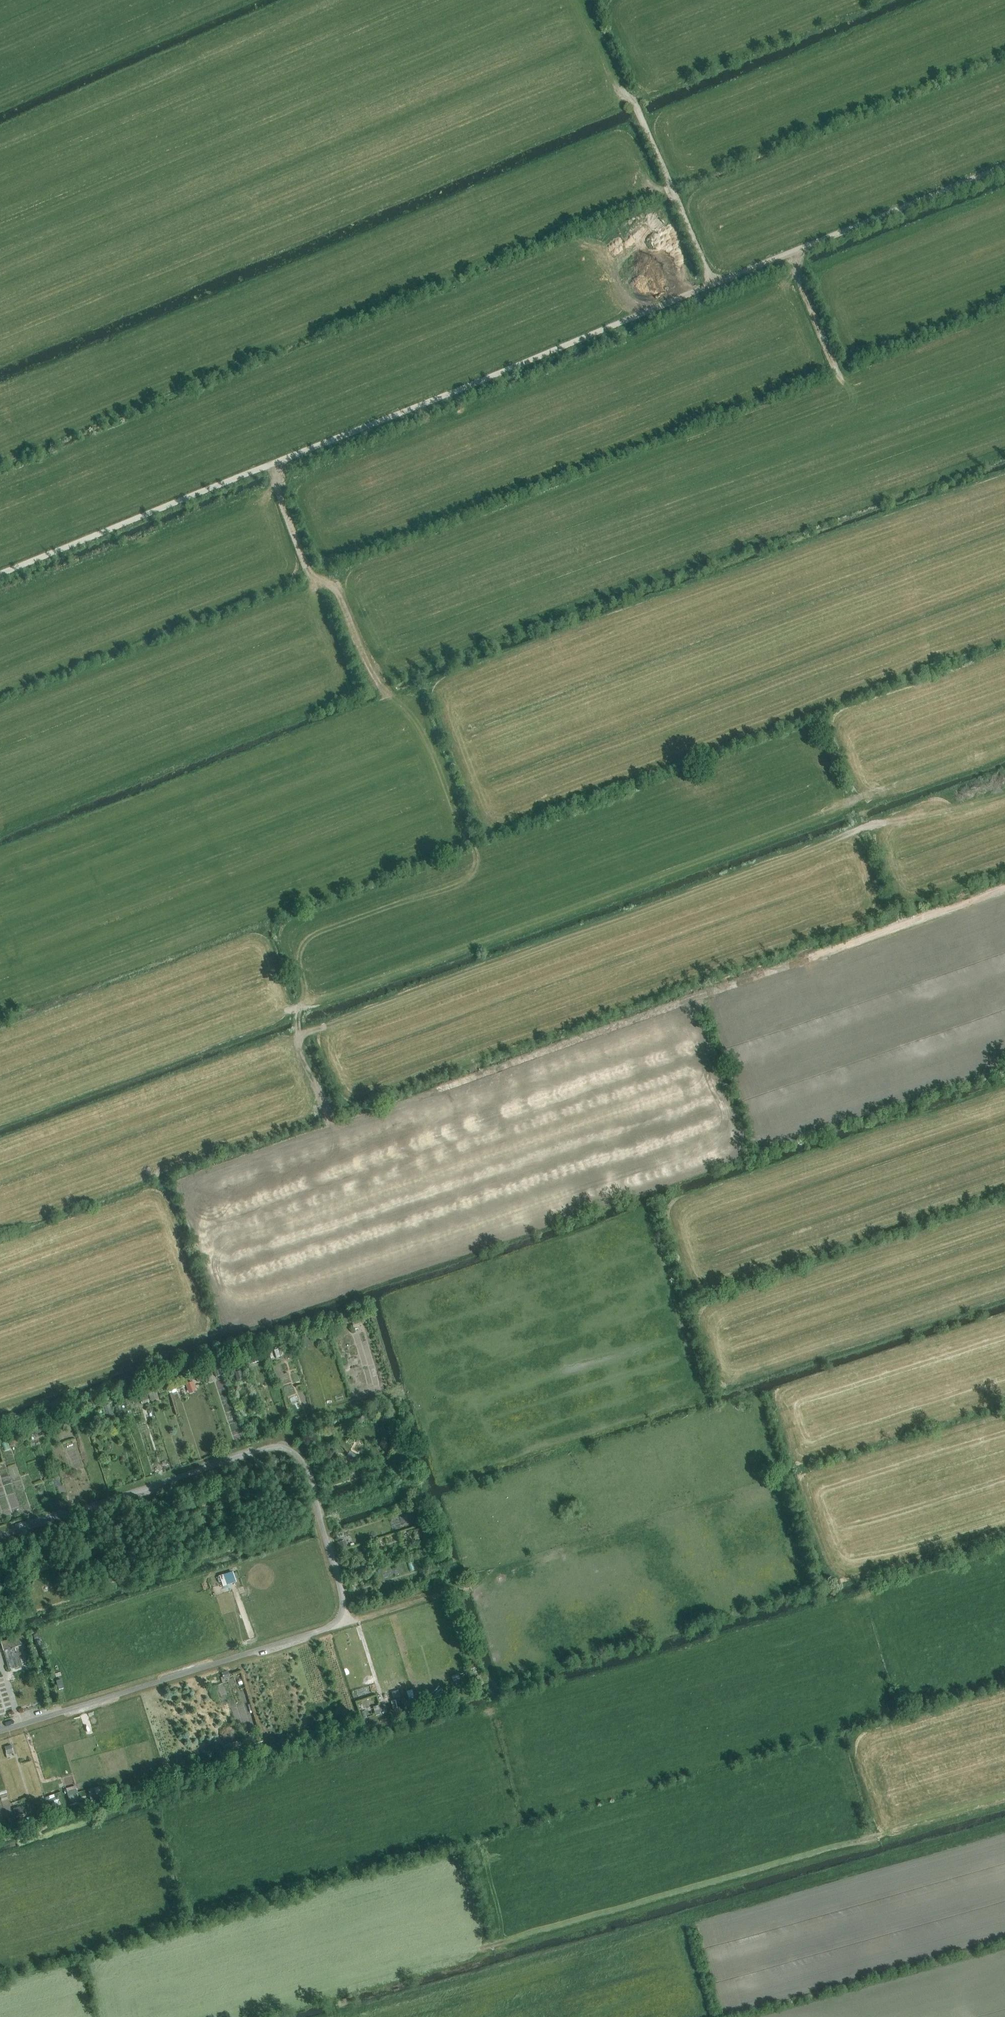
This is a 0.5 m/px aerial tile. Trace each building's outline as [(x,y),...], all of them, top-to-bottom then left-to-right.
[(355,1334),(363,1366),(374,1363),(366,1331),(355,1334)] [(189,1392),(196,1390),(194,1380),(186,1383),(189,1392)] [(94,1409),(98,1420),(114,1414),(110,1403),(94,1409)] [(349,1450),(346,1455),(354,1461),(357,1456),(349,1450)] [(1,1642),(3,1651),(17,1647),(28,1644),(25,1635),(1,1642)] [(17,1647),(3,1651),(9,1670),(23,1667),(17,1647)] [(6,1753),(13,1752),(11,1744),(4,1746),(6,1753)]
